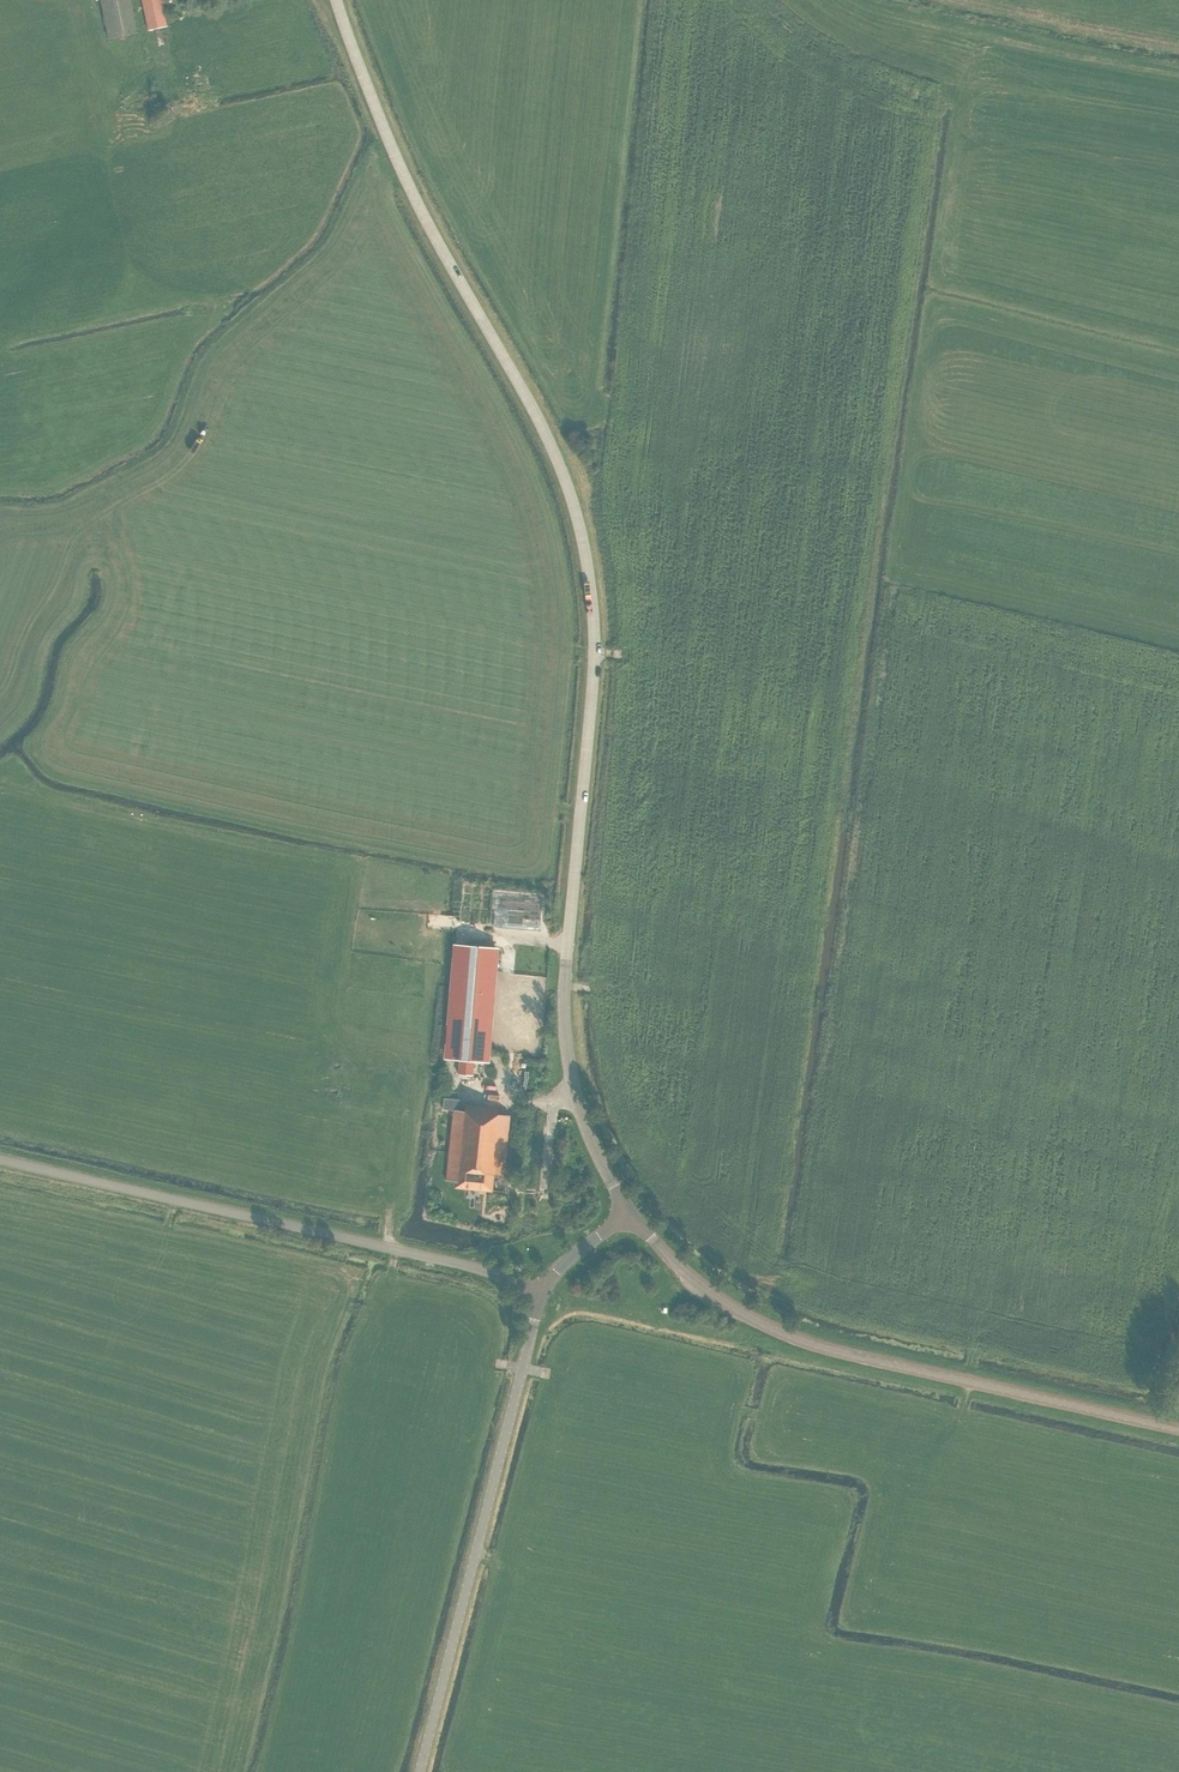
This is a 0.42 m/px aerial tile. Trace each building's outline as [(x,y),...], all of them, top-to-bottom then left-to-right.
[(108,39),(136,33),(130,0),(100,0),(108,39)] [(148,30),(167,26),(161,0),(142,0),(148,30)] [(190,77),(192,76),(195,92),(210,88),(206,69),(192,72),(192,74),(189,74),(190,77)] [(460,1057),(458,1071),(473,1072),(474,1058),(487,1059),(496,945),(457,942),(447,1056),(460,1057)] [(528,1088),(530,1069),(517,1068),(515,1087),(528,1088)] [(465,1111),(460,1111),(460,1105),(461,1099),(444,1098),(442,1108),(453,1110),(453,1115),(446,1180),(457,1181),(457,1186),(468,1187),(467,1188),(480,1189),(480,1188),(490,1190),(492,1174),(503,1175),(509,1116),(498,1115),(498,1109),(466,1106),(465,1111)]
